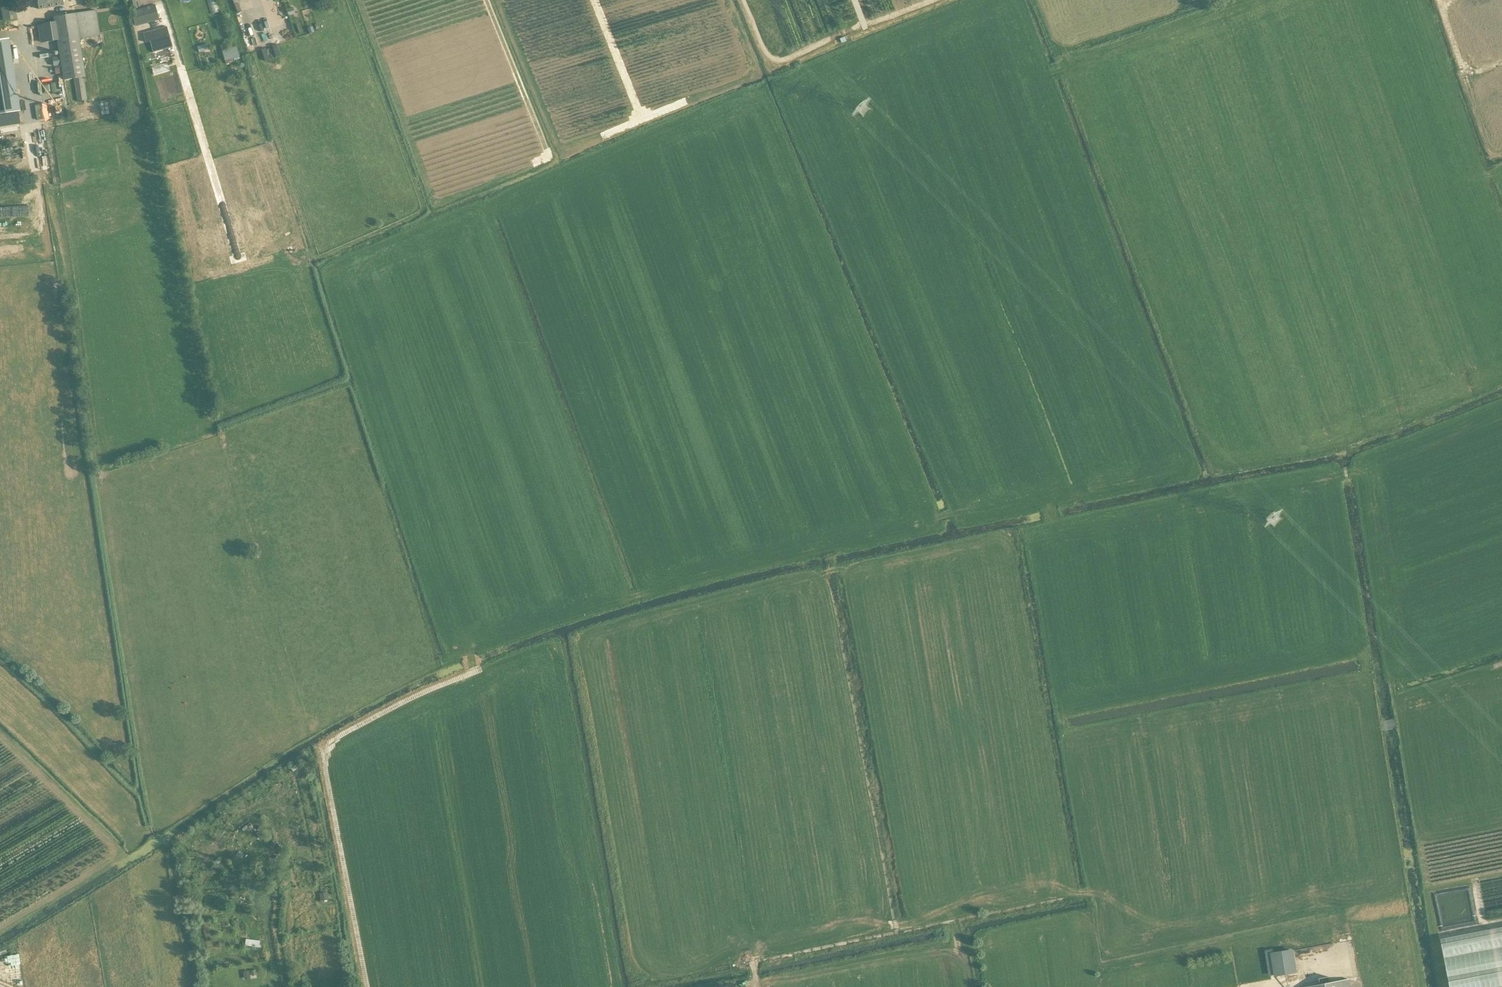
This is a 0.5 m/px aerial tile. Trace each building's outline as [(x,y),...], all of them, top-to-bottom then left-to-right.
[(39,10),(64,5),(63,0),(38,0),(39,10)] [(130,10),(138,8),(136,0),(128,0),(130,10)] [(1,7),(4,21),(18,18),(15,5),(1,7)] [(131,11),(136,26),(160,19),(155,5),(131,11)] [(41,42),(57,40),(64,80),(74,78),(77,101),(87,100),(84,77),(86,76),(80,38),(101,35),(96,10),(54,16),(54,21),(44,23),(44,25),(38,26),(41,42)] [(166,26),(143,33),(146,42),(150,41),(152,49),(153,53),(173,47),(166,26)] [(0,40),(0,114),(20,111),(9,39),(0,40)] [(259,49),(262,60),(278,56),(275,45),(259,49)] [(222,51),(225,60),(239,56),(236,46),(222,51)] [(106,99),(106,102),(101,102),(101,112),(115,112),(114,99),(106,99)] [(37,161),(47,160),(45,136),(35,137),(37,161)] [(1381,720),(1383,730),(1397,728),(1395,718),(1381,720)] [(1395,811),(1409,809),(1408,799),(1393,801),(1395,811)] [(1415,842),(1401,843),(1402,853),(1416,852),(1415,842)] [(1408,884),(1422,883),(1421,872),(1406,874),(1408,884)] [(1439,939),(1448,986),(1501,986),(1501,927),(1439,939)] [(1293,950),(1272,954),(1275,973),(1296,970),(1293,950)] [(11,956),(12,976),(23,975),(22,955),(11,956)] [(0,958),(0,978),(11,977),(10,958),(0,958)]
